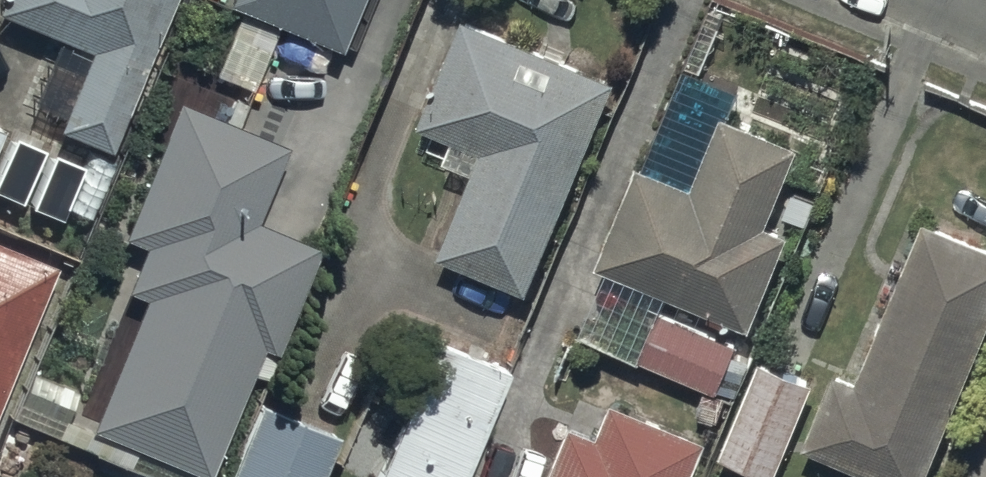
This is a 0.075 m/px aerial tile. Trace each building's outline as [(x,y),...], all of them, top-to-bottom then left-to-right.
[(106,141),(164,0),(0,0),(0,4),(88,40),(55,120),(106,141)] [(337,40),(353,0),(238,0),(337,40)] [(434,244),(524,280),(612,68),(460,5),(416,113),(478,139),(434,244)] [(88,420),(206,469),(260,340),(273,346),(318,239),(254,212),(285,137),(176,91),(118,228),(142,238),(124,281),(143,290),(88,420)] [(593,255),(747,318),(786,222),(764,213),(796,136),(717,104),(688,175),(635,153),(593,255)] [(897,476),(920,476),(985,315),(985,236),(920,209),(853,373),(830,363),(800,437),(897,476)] [(55,258),(0,236),(0,390),(55,258)] [(638,350),(714,382),(734,335),(658,303),(638,350)] [(373,476),(458,476),(505,364),(433,334),(373,476)] [(717,448),(771,471),(811,374),(757,352),(717,448)] [(336,426),(258,395),(224,476),(315,476),(336,426)] [(696,434),(601,395),(586,430),(559,419),(535,476),(679,476),(696,434)]
